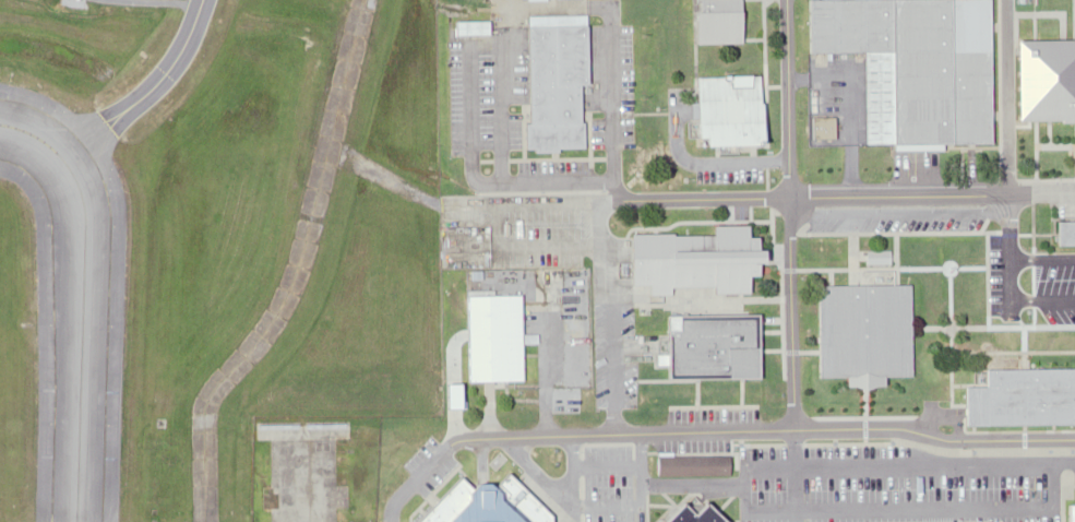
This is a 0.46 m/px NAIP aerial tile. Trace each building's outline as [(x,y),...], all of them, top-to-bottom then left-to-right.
[(737,42),(737,0),(700,0),(700,9),(686,9),(686,43),(737,42)] [(983,0),(801,0),(801,51),(857,50),(858,142),(984,141),(983,0)] [(522,148),(579,148),(579,84),(582,84),(582,15),(521,15),(522,148)] [(450,34),(485,34),(485,19),(450,19),(450,34)] [(1025,120),(1074,119),(1074,38),(1025,38),(1025,120)] [(686,74),(686,144),(754,144),(754,74),(686,74)] [(809,136),(829,136),(829,117),(809,117),(809,136)] [(1074,244),(1074,219),(1053,219),(1053,244),(1074,244)] [(622,234),(622,284),(643,284),(643,294),(665,294),(665,289),(740,289),(740,275),(749,275),(749,236),(739,236),(739,225),(704,224),(704,234),(622,234)] [(812,284),(812,376),(837,376),(837,385),(874,385),(874,375),(907,375),(907,283),(812,284)] [(459,293),(461,380),(519,380),(519,310),(515,310),(515,292),(459,293)] [(622,358),(658,358),(658,378),(755,377),(755,313),(634,315),(634,334),(622,334),(622,358)] [(979,367),(979,385),(959,385),(959,424),(1074,423),(1074,366),(979,367)] [(326,456),(326,441),(273,441),(273,456),(326,456)] [(728,476),(728,455),(653,454),(653,474),(728,476)] [(294,469),(273,469),(273,506),(294,506),(294,469)] [(334,469),(314,469),(314,506),(334,506),(334,469)] [(480,489),(460,490),(468,497),(457,497),(457,516),(463,521),(514,521),(480,489)] [(698,501),(692,501),(682,512),(672,502),(653,521),(719,521),(698,501)] [(1063,506),(1063,521),(1074,521),(1074,505),(1063,506)]
